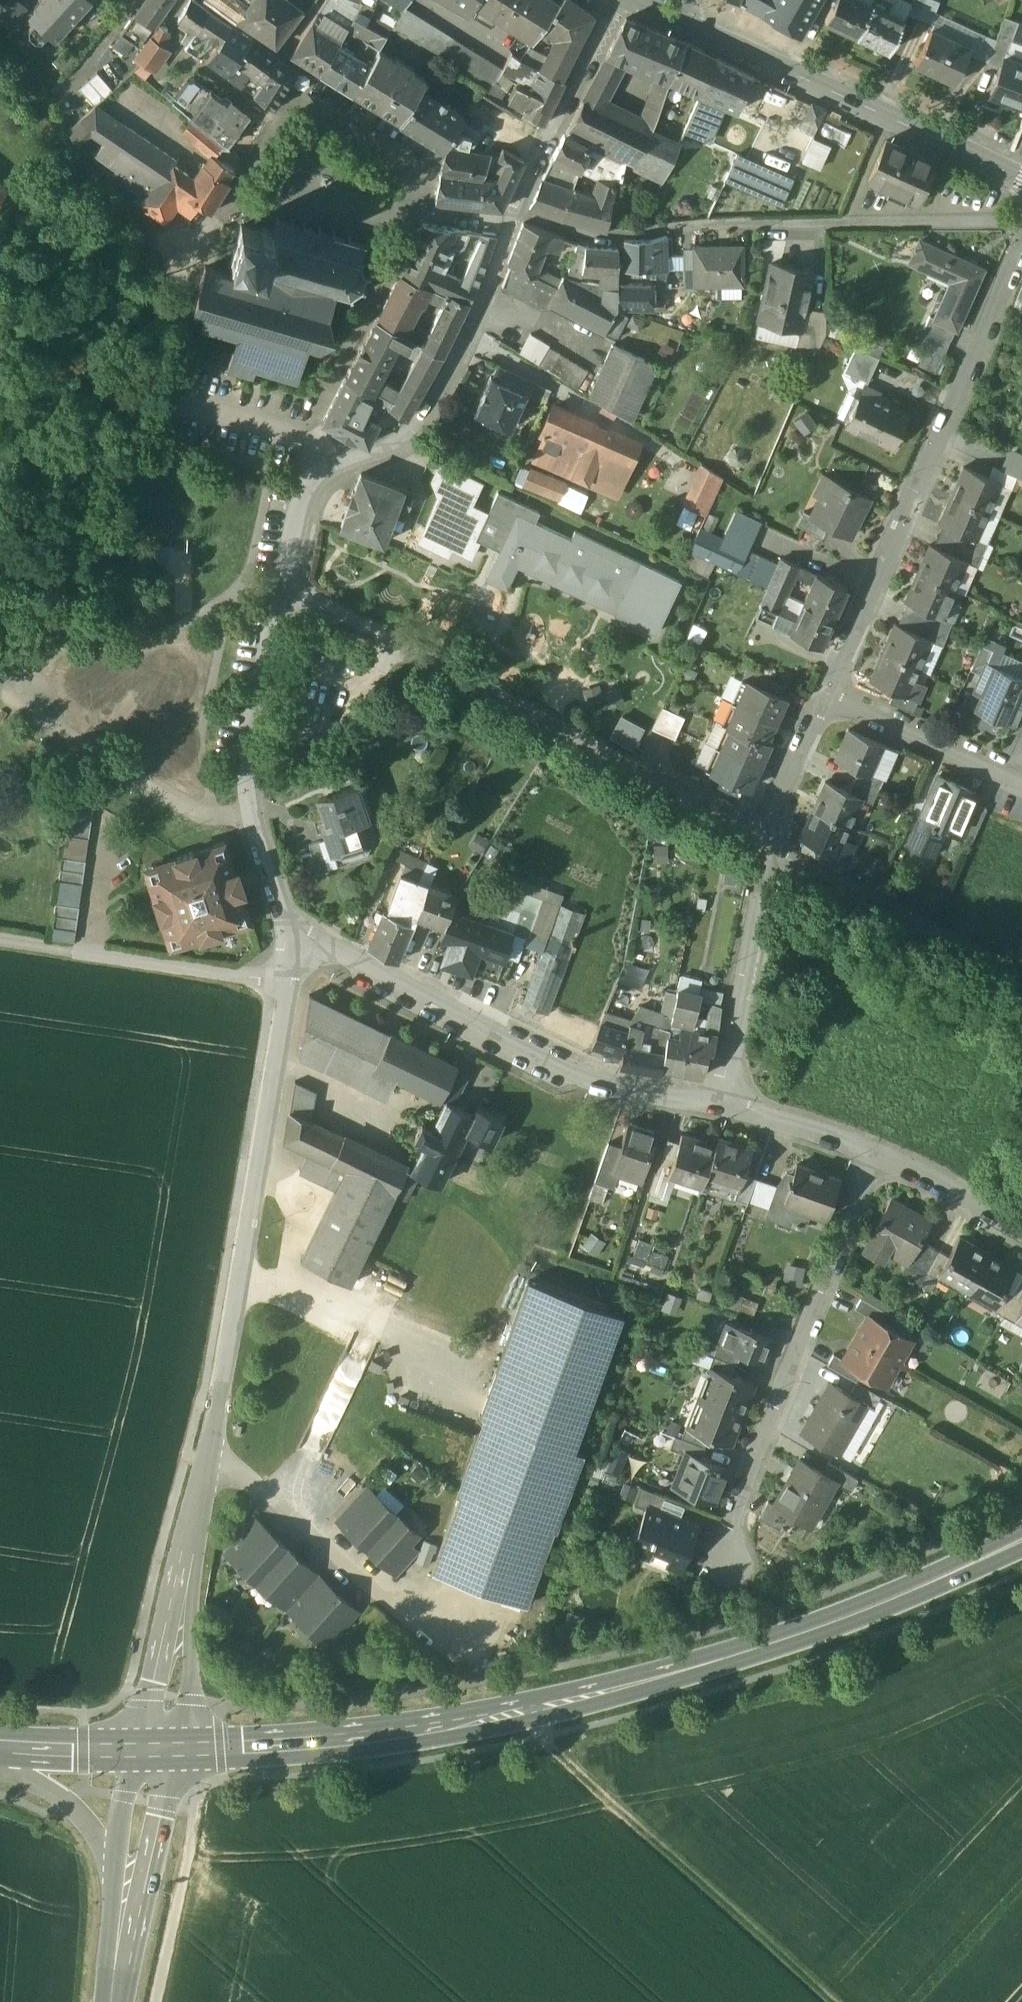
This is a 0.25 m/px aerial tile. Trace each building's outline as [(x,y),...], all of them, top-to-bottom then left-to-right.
[(8,26),(23,9),(12,0),(0,0),(0,18),(8,26)] [(31,14),(54,37),(88,0),(45,0),(31,14)] [(115,48),(129,60),(167,6),(161,0),(149,0),(115,48)] [(196,0),(189,0),(178,18),(191,28),(186,34),(192,37),(196,31),(210,10),(196,0)] [(239,0),(213,0),(238,19),(276,44),(302,10),(290,0),(252,0),(247,7),(239,0)] [(302,10),(306,12),(311,11),(318,0),(290,0),(302,10)] [(293,55),(321,73),(338,43),(340,40),(326,30),(344,0),(326,0),(293,55)] [(370,26),(385,34),(390,26),(401,5),(402,5),(393,0),(386,0),(370,26)] [(470,14),(475,6),(479,0),(447,0),(470,14)] [(551,0),(479,0),(475,6),(532,41),(541,29),(558,4),(551,0)] [(540,70),(559,81),(592,16),(569,0),(561,0),(558,4),(541,29),(556,38),(540,70)] [(738,0),(799,35),(820,0),(738,0)] [(863,0),(835,0),(825,20),(857,35),(871,4),(863,0)] [(907,14),(919,18),(926,0),(913,0),(907,14)] [(933,0),(926,0),(919,18),(931,23),(939,2),(933,0)] [(904,19),(871,4),(857,35),(889,50),(904,19)] [(453,38),(401,5),(390,26),(440,57),(453,38)] [(210,10),(196,31),(205,36),(220,44),(232,25),(210,10)] [(370,26),(353,17),(346,30),(371,43),(378,47),(386,34),(385,34),(370,26)] [(996,40),(988,62),(1001,67),(1005,57),(1006,58),(1019,23),(1005,17),(996,40)] [(686,43),(626,19),(613,41),(606,55),(623,63),(659,78),(669,82),(686,43)] [(168,29),(159,24),(152,37),(163,45),(168,36),(168,29)] [(220,44),(217,48),(216,47),(208,60),(228,74),(253,39),(232,25),(220,44)] [(970,48),(931,30),(915,64),(954,82),(970,48)] [(205,36),(196,31),(192,37),(185,48),(194,54),(205,36)] [(996,40),(983,35),(975,57),(988,62),(996,40)] [(151,36),(136,58),(141,63),(152,70),(167,48),(163,45),(152,37),(151,36)] [(502,69),(453,38),(440,57),(441,59),(488,88),(493,81),(498,74),(501,69),(502,69)] [(278,56),(253,39),(228,74),(240,83),(250,71),(257,77),(261,79),(278,56)] [(358,54),(338,43),(321,73),(352,92),(370,62),(358,54)] [(378,47),(371,43),(367,51),(374,55),(378,48),(378,47)] [(704,52),(686,43),(669,82),(678,86),(699,95),(717,57),(704,52)] [(428,79),(378,48),(374,55),(370,62),(352,92),(399,122),(421,89),(428,79)] [(367,51),(362,48),(358,54),(370,62),(374,55),(367,51)] [(537,69),(519,60),(512,55),(502,69),(501,69),(529,83),(530,83),(557,98),(564,83),(540,70),(537,69)] [(623,63),(606,55),(599,69),(582,101),(599,110),(605,99),(623,63)] [(278,56),(261,79),(262,80),(253,92),(274,108),(298,70),(278,56)] [(753,76),(717,57),(699,95),(726,106),(738,112),(753,76)] [(991,93),(1021,105),(1021,64),(1006,58),(1005,57),(1001,67),(991,93)] [(152,70),(141,63),(134,70),(152,85),(160,75),(152,70)] [(96,73),(78,89),(94,106),(111,90),(96,73)] [(512,83),(498,74),(493,81),(507,90),(512,83)] [(261,79),(257,77),(249,89),(253,92),(262,80),(261,79)] [(643,117),(639,129),(649,134),(669,82),(659,78),(643,117)] [(507,90),(493,81),(488,88),(484,94),(498,103),(507,90)] [(530,83),(529,83),(525,89),(516,85),(508,99),(528,108),(525,114),(544,124),(557,98),(530,83)] [(463,116),(421,89),(399,122),(442,148),(461,120),(463,116)] [(726,106),(699,95),(684,132),(710,143),(726,106)] [(643,117),(605,99),(599,110),(605,113),(639,129),(643,117)] [(599,110),(582,101),(566,132),(588,143),(589,142),(605,113),(599,110)] [(192,119),(174,103),(163,116),(182,131),(192,119)] [(811,103),(803,121),(818,127),(826,109),(811,103)] [(176,161),(94,106),(66,130),(76,143),(89,131),(103,140),(99,146),(114,156),(108,164),(123,174),(119,181),(139,194),(133,202),(165,224),(177,207),(185,195),(183,194),(197,173),(189,168),(186,174),(174,166),(175,164),(173,164),(176,161)] [(639,129),(605,113),(589,142),(625,160),(635,165),(649,134),(639,129)] [(207,131),(192,119),(182,131),(209,153),(210,154),(214,156),(214,155),(223,145),(207,131)] [(589,147),(564,133),(552,157),(579,170),(580,170),(589,147)] [(659,139),(649,134),(635,165),(643,169),(662,178),(677,147),(659,139)] [(802,160),(820,168),(833,143),(815,134),(802,160)] [(932,163),(886,142),(869,180),(914,201),(932,163)] [(505,162),(496,180),(483,178),(482,180),(440,173),(435,201),(501,209),(524,160),(503,148),(497,158),(505,162)] [(490,158),(446,150),(440,173),(482,180),(483,178),(490,158)] [(739,152),(736,156),(725,178),(740,185),(752,158),(739,152)] [(197,173),(183,194),(185,195),(198,204),(210,212),(237,171),(214,156),(210,154),(197,173)] [(579,170),(552,157),(542,178),(571,188),(579,170)] [(794,178),(752,158),(740,185),(781,205),(794,178)] [(571,188),(542,178),(529,207),(561,217),(571,188)] [(614,186),(601,180),(599,183),(594,195),(612,199),(614,186)] [(612,199),(594,195),(571,188),(561,217),(605,230),(612,199)] [(198,204),(185,195),(177,207),(190,216),(198,204)] [(264,216),(260,229),(241,224),(231,258),(234,259),(229,273),(205,266),(192,308),(204,312),(200,323),(237,334),(227,368),(252,375),(254,368),(296,380),(308,343),(319,346),(333,334),(329,315),(332,288),(345,292),(347,298),(349,299),(352,298),(353,296),(351,291),(358,286),(365,291),(367,288),(361,283),(363,274),(373,274),(372,272),(371,272),(373,259),(374,259),(374,256),(373,257),(368,246),(369,245),(367,243),(363,245),(350,241),(351,236),(348,235),(346,240),(334,236),(335,232),(332,231),(331,235),(320,232),(321,227),(318,226),(317,230),(305,227),(306,223),(303,222),(301,226),(292,223),(294,219),(291,218),(289,222),(278,219),(279,216),(277,215),(275,219),(264,216)] [(563,237),(523,223),(508,263),(511,265),(533,275),(536,268),(545,247),(558,252),(563,237)] [(470,230),(455,227),(424,224),(400,274),(431,287),(432,285),(438,288),(447,293),(448,292),(468,301),(475,286),(485,264),(495,235),(494,233),(483,232),(482,233),(484,233),(475,253),(463,247),(469,231),(470,232),(470,230)] [(650,239),(625,240),(625,268),(644,269),(650,269),(650,254),(665,252),(665,236),(650,241),(650,239)] [(982,269),(919,240),(909,262),(928,271),(930,266),(953,276),(934,318),(933,319),(955,329),(956,330),(982,269)] [(577,242),(567,272),(566,276),(576,280),(577,270),(582,271),(585,245),(577,242)] [(617,248),(585,245),(582,271),(601,274),(617,275),(617,248)] [(740,246),(695,247),(695,251),(696,279),(696,283),(741,282),(740,246)] [(695,251),(683,251),(683,280),(696,279),(695,251)] [(814,272),(771,262),(758,317),(800,327),(801,327),(805,311),(814,272)] [(533,275),(511,265),(503,286),(530,300),(532,298),(535,299),(544,281),(533,275)] [(560,280),(536,268),(533,275),(544,281),(557,287),(560,280)] [(650,269),(644,269),(644,283),(652,283),(652,284),(661,285),(662,270),(650,269)] [(670,270),(662,270),(661,285),(670,285),(670,270)] [(431,287),(400,274),(391,291),(419,305),(421,306),(431,287)] [(599,284),(576,280),(566,276),(563,275),(560,280),(557,287),(558,287),(623,321),(626,315),(618,311),(618,307),(618,305),(617,283),(617,282),(617,275),(601,274),(599,284)] [(557,287),(544,281),(535,299),(614,341),(624,322),(623,321),(558,287),(557,287)] [(644,283),(617,282),(617,283),(618,305),(652,306),(652,284),(652,283),(644,283)] [(753,285),(745,283),(745,293),(751,294),(753,285)] [(447,293),(438,288),(435,294),(444,299),(447,293)] [(419,305),(391,291),(377,319),(404,334),(407,330),(419,305)] [(468,301),(448,292),(444,299),(438,312),(437,314),(457,324),(468,301)] [(825,316),(805,311),(801,327),(800,327),(796,344),(817,349),(825,330),(825,316)] [(457,324),(437,314),(436,316),(424,340),(423,344),(422,345),(442,355),(457,324)] [(955,329),(933,319),(934,318),(929,316),(923,328),(947,339),(950,341),(955,329)] [(378,396),(382,389),(377,385),(404,335),(404,334),(377,319),(376,318),(374,321),(376,322),(364,343),(363,343),(357,355),(358,355),(346,376),(346,375),(344,378),(344,379),(374,394),(378,396)] [(420,337),(407,330),(404,334),(404,335),(418,342),(423,344),(424,340),(420,337)] [(531,334),(520,352),(530,358),(540,341),(549,347),(550,345),(531,334)] [(549,347),(540,341),(530,358),(587,392),(597,376),(549,347)] [(418,342),(409,359),(414,361),(422,345),(423,344),(418,342)] [(396,396),(386,391),(382,389),(378,396),(393,404),(391,408),(406,417),(442,355),(422,345),(414,361),(403,381),(396,396)] [(656,365),(612,345),(590,396),(631,421),(656,365)] [(878,358),(855,347),(845,370),(868,380),(878,358)] [(536,382),(496,364),(491,376),(526,392),(525,393),(530,395),(536,382)] [(394,376),(386,391),(396,396),(403,381),(394,376)] [(526,392),(491,376),(485,388),(484,388),(480,397),(481,398),(475,410),(510,425),(525,393),(526,392)] [(374,394),(344,379),(323,422),(333,427),(332,428),(356,440),(357,438),(368,444),(378,422),(364,416),(374,394)] [(551,389),(544,386),(539,400),(545,403),(551,389)] [(907,413),(876,398),(878,393),(863,386),(847,424),(892,446),(907,413)] [(378,396),(374,394),(364,416),(378,422),(382,415),(387,406),(391,408),(393,404),(378,396)] [(636,442),(554,406),(543,430),(546,432),(535,457),(614,492),(636,442)] [(794,421),(807,432),(818,420),(804,409),(794,421)] [(534,428),(527,424),(524,432),(531,435),(534,428)] [(1000,468),(1021,477),(1021,451),(1009,446),(1000,468)] [(439,496),(420,539),(448,552),(451,545),(470,555),(478,539),(500,550),(485,579),(507,589),(518,567),(654,632),(678,580),(574,530),(570,539),(534,522),(539,512),(498,492),(487,513),(470,505),(480,482),(440,463),(433,479),(439,496)] [(702,464),(687,499),(708,509),(723,476),(702,464)] [(1000,468),(993,465),(988,477),(1001,483),(1000,484),(1011,489),(1017,475),(1000,468)] [(988,477),(965,467),(953,495),(989,510),(1000,484),(1001,483),(988,477)] [(564,483),(530,469),(525,483),(558,496),(564,483)] [(402,489),(361,474),(354,492),(353,491),(347,509),(348,510),(341,527),(383,543),(393,515),(402,489)] [(868,498),(829,479),(811,514),(810,517),(827,525),(849,536),(868,498)] [(402,489),(393,515),(403,518),(412,493),(402,489)] [(989,510),(953,495),(941,524),(943,525),(963,534),(976,540),(977,538),(989,510)] [(758,522),(733,511),(722,538),(746,548),(758,522)] [(827,525),(810,517),(811,514),(804,511),(797,524),(821,536),(827,525)] [(963,534),(943,525),(938,535),(959,544),(963,534)] [(722,538),(699,528),(689,550),(714,561),(767,586),(778,562),(746,548),(722,538)] [(976,540),(963,534),(959,544),(983,554),(988,542),(977,538),(976,540)] [(959,544),(938,535),(934,545),(955,554),(959,544)] [(934,545),(932,544),(919,573),(955,588),(967,561),(968,559),(955,554),(934,545)] [(983,554),(959,544),(955,554),(968,559),(967,561),(978,566),(983,554)] [(714,561),(689,550),(681,565),(707,576),(714,561)] [(798,564),(780,556),(778,562),(767,586),(784,593),(789,583),(798,564)] [(848,587),(816,572),(803,602),(834,616),(848,587)] [(955,588),(919,573),(907,601),(930,611),(943,617),(944,615),(955,588)] [(802,589),(789,583),(784,593),(797,599),(802,589)] [(784,593),(767,586),(754,615),(771,623),(784,593)] [(784,593),(771,623),(789,631),(803,602),(797,599),(784,593)] [(834,616),(803,602),(789,631),(821,645),(834,616)] [(930,611),(908,602),(903,612),(925,622),(930,611)] [(943,617),(930,611),(925,622),(948,632),(954,619),(944,615),(943,617)] [(925,622),(903,612),(898,624),(920,633),(925,622)] [(948,632),(925,622),(920,633),(932,638),(932,639),(943,644),(948,632)] [(898,624),(897,623),(885,652),(920,667),(932,639),(932,638),(920,633),(898,624)] [(981,643),(970,667),(982,672),(986,662),(987,662),(993,648),(981,643)] [(920,667),(885,652),(872,679),(895,689),(907,695),(908,694),(920,667)] [(986,662),(982,672),(976,685),(984,689),(977,704),(1006,717),(1021,681),(1021,678),(987,662),(986,662)] [(784,684),(757,671),(752,682),(779,694),(784,684)] [(752,682),(747,680),(736,703),(775,720),(785,697),(752,682)] [(600,682),(583,687),(589,709),(606,704),(600,682)] [(621,687),(605,689),(607,704),(623,702),(621,687)] [(907,695),(895,689),(890,701),(913,711),(919,698),(908,694),(907,695)] [(775,720),(736,703),(726,725),(731,727),(765,742),(775,720)] [(673,712),(663,707),(651,729),(663,734),(673,712)] [(673,712),(663,734),(675,740),(685,718),(673,712)] [(613,738),(632,748),(643,728),(624,718),(613,738)] [(765,742),(731,727),(721,749),(759,765),(769,743),(765,742)] [(884,744),(849,729),(836,758),(859,768),(871,774),(872,772),(884,744)] [(759,765),(721,749),(711,771),(722,776),(744,786),(749,788),(759,765)] [(871,774),(859,768),(854,779),(878,790),(884,777),(872,772),(871,774)] [(938,774),(907,844),(933,856),(944,830),(958,836),(962,827),(964,828),(965,826),(975,803),(979,792),(938,774)] [(744,786),(722,776),(717,787),(739,797),(744,786)] [(878,790),(854,779),(849,790),(862,796),(861,798),(872,803),(878,790)] [(849,790),(827,780),(814,809),(849,824),(861,798),(862,796),(849,790)] [(356,787),(318,799),(325,819),(322,821),(326,834),(327,834),(368,821),(356,787)] [(987,808),(975,803),(965,826),(976,832),(987,808)] [(849,824),(814,809),(801,837),(824,847),(837,853),(849,824)] [(92,816),(68,813),(65,836),(89,840),(92,816)] [(368,821),(327,834),(328,840),(333,854),(374,841),(368,821)] [(976,832),(965,826),(964,828),(962,827),(958,836),(972,842),(976,832)] [(328,840),(320,842),(329,870),(337,868),(333,854),(328,840)] [(374,841),(333,854),(337,868),(366,858),(374,841)] [(329,870),(320,842),(309,846),(311,855),(318,875),(329,872),(329,870)] [(223,846),(195,855),(194,853),(174,859),(175,861),(147,869),(156,897),(154,898),(161,918),(163,917),(172,945),(199,936),(200,938),(220,931),(219,929),(247,921),(238,893),(243,892),(237,872),(232,873),(223,846)] [(837,853),(824,847),(819,859),(842,871),(847,858),(837,853)] [(86,862),(62,858),(58,882),(82,885),(86,862)] [(428,884),(400,875),(387,913),(412,924),(414,925),(417,917),(416,917),(426,889),(428,884)] [(523,946),(542,952),(558,906),(562,894),(521,880),(517,891),(542,900),(528,940),(525,939),(523,946)] [(456,895),(428,884),(426,889),(416,917),(417,917),(445,928),(451,912),(450,912),(454,901),(456,895)] [(504,929),(517,891),(501,885),(493,907),(487,924),(504,929)] [(542,900),(517,891),(504,929),(512,932),(512,934),(525,939),(528,940),(542,900)] [(493,907),(456,895),(454,901),(450,912),(451,912),(487,924),(493,907)] [(79,907),(55,904),(52,927),(76,930),(79,907)] [(542,952),(519,1016),(546,1025),(585,916),(558,906),(542,952)] [(387,913),(383,912),(368,949),(397,962),(405,944),(404,943),(410,935),(408,934),(412,924),(387,913)] [(487,924),(451,912),(445,928),(440,939),(451,943),(477,952),(503,961),(504,957),(512,934),(512,932),(504,929),(487,924)] [(525,939),(512,934),(504,957),(512,960),(517,962),(523,946),(525,939)] [(477,952),(451,943),(444,963),(471,972),(472,967),(477,952)] [(503,961),(477,952),(472,967),(477,969),(477,975),(503,984),(512,960),(504,957),(503,961)] [(679,992),(701,998),(702,989),(704,982),(682,977),(679,992)] [(724,994),(702,989),(701,998),(700,1001),(711,1005),(722,1008),(722,1005),(724,994)] [(701,998),(679,992),(678,995),(700,1001),(701,998)] [(678,995),(668,993),(663,1015),(664,1016),(673,1016),(678,995)] [(390,1034),(309,995),(299,1057),(387,1100),(397,1078),(374,1067),(390,1034)] [(700,1001),(678,995),(673,1016),(672,1023),(693,1028),(696,1017),(700,1001)] [(708,1020),(696,1017),(693,1028),(705,1035),(702,1050),(708,1051),(713,1052),(720,1025),(722,1008),(711,1005),(708,1020)] [(640,1007),(630,1022),(629,1033),(636,1036),(639,1030),(644,1015),(662,1021),(664,1016),(663,1015),(640,1007)] [(630,1022),(605,1014),(600,1024),(629,1033),(630,1022)] [(662,1021),(644,1015),(639,1030),(668,1040),(669,1038),(670,1032),(659,1029),(662,1021)] [(673,1016),(664,1016),(662,1021),(659,1029),(670,1032),(672,1023),(671,1023),(673,1016)] [(629,1033),(600,1024),(591,1045),(622,1056),(624,1047),(629,1033)] [(705,1035),(693,1028),(689,1042),(688,1046),(702,1050),(705,1035)] [(668,1040),(639,1030),(636,1036),(632,1048),(665,1054),(668,1042),(668,1040)] [(636,1036),(629,1033),(624,1047),(632,1048),(636,1036)] [(457,1066),(390,1034),(374,1067),(397,1078),(441,1099),(454,1072),(457,1066)] [(689,1042),(669,1038),(668,1040),(668,1042),(688,1046),(689,1042)] [(688,1046),(668,1042),(665,1054),(662,1069),(682,1072),(688,1046)] [(702,1050),(688,1046),(682,1072),(703,1076),(708,1051),(702,1050)] [(632,1048),(624,1047),(622,1056),(620,1067),(661,1074),(662,1069),(665,1054),(632,1048)] [(466,1077),(454,1072),(441,1099),(446,1102),(446,1100),(453,1104),(466,1077)] [(316,1091),(294,1082),(290,1111),(311,1122),(316,1091)] [(453,1104),(446,1100),(446,1102),(433,1128),(422,1123),(415,1138),(426,1143),(412,1170),(439,1185),(465,1132),(474,1114),(473,1113),(453,1104)] [(502,1119),(477,1107),(473,1113),(474,1114),(465,1132),(490,1144),(502,1119)] [(311,1122),(290,1111),(285,1141),(309,1153),(318,1155),(330,1131),(311,1122)] [(656,1134),(627,1125),(620,1146),(614,1167),(615,1167),(643,1176),(656,1134)] [(330,1131),(318,1155),(327,1165),(330,1163),(329,1162),(341,1136),(330,1131)] [(715,1145),(681,1134),(674,1156),(668,1172),(670,1173),(702,1184),(706,1174),(715,1145)] [(408,1168),(341,1136),(329,1162),(330,1163),(345,1170),(394,1194),(405,1174),(408,1168)] [(752,1149),(718,1138),(715,1145),(706,1174),(739,1185),(740,1186),(744,1174),(752,1149)] [(608,1142),(594,1182),(609,1186),(615,1167),(614,1167),(620,1146),(608,1142)] [(327,1165),(318,1155),(309,1153),(300,1171),(336,1188),(345,1170),(330,1163),(327,1165)] [(674,1156),(663,1153),(650,1193),(662,1197),(670,1173),(668,1172),(674,1156)] [(839,1179),(797,1164),(788,1190),(784,1201),(802,1208),(826,1217),(839,1179)] [(394,1194),(345,1170),(336,1188),(301,1261),(350,1285),(394,1195),(394,1194)] [(415,1179),(405,1174),(394,1194),(394,1195),(405,1199),(415,1179)] [(744,1174),(740,1186),(739,1185),(734,1199),(747,1204),(748,1201),(756,1178),(744,1174)] [(779,1186),(756,1178),(748,1201),(770,1209),(774,1198),(779,1186)] [(788,1190),(779,1186),(774,1198),(784,1201),(788,1190)] [(932,1222),(892,1200),(867,1243),(886,1254),(888,1250),(908,1261),(912,1255),(913,1256),(922,1241),(932,1222)] [(802,1208),(784,1201),(777,1220),(796,1227),(797,1223),(802,1208)] [(665,1276),(671,1256),(650,1250),(652,1241),(636,1237),(628,1266),(665,1276)] [(961,1237),(960,1237),(949,1256),(940,1272),(941,1273),(968,1288),(987,1254),(960,1239),(961,1237)] [(938,1250),(922,1241),(913,1256),(912,1255),(908,1261),(926,1272),(938,1250)] [(938,1250),(926,1272),(938,1279),(941,1273),(940,1272),(949,1256),(938,1250)] [(1014,1269),(987,1254),(968,1288),(995,1304),(996,1304),(1004,1289),(1016,1269),(1015,1268),(1014,1269)] [(787,1263),(784,1274),(801,1278),(804,1266),(787,1263)] [(545,1287),(528,1281),(480,1417),(484,1419),(575,1451),(624,1315),(606,1309),(608,1305),(547,1283),(545,1287)] [(1004,1289),(996,1304),(995,1304),(991,1309),(1003,1316),(1015,1295),(1004,1289)] [(668,1292),(662,1308),(675,1312),(680,1296),(668,1292)] [(1015,1295),(1003,1316),(1014,1322),(1017,1317),(1016,1317),(1021,1306),(1021,1299),(1015,1295)] [(888,1313),(861,1298),(855,1308),(869,1316),(869,1315),(882,1323),(888,1313)] [(882,1323),(869,1315),(869,1316),(856,1338),(898,1362),(911,1339),(882,1323)] [(755,1334),(727,1324),(720,1344),(719,1345),(741,1354),(762,1362),(771,1339),(755,1333),(755,1334)] [(898,1362),(856,1338),(844,1360),(843,1361),(861,1371),(885,1384),(898,1362)] [(741,1354),(719,1345),(720,1344),(718,1344),(714,1356),(737,1365),(741,1354)] [(844,1360),(834,1354),(828,1365),(855,1381),(861,1371),(843,1361),(844,1360)] [(737,1365),(714,1356),(709,1368),(716,1371),(717,1370),(733,1376),(737,1365)] [(733,1376),(717,1370),(716,1371),(705,1400),(742,1414),(753,1385),(733,1376)] [(831,1382),(802,1433),(838,1454),(866,1404),(867,1403),(850,1393),(831,1382)] [(881,1396),(857,1382),(850,1393),(867,1403),(866,1404),(874,1409),(881,1396)] [(310,1432),(322,1437),(343,1393),(330,1387),(310,1432)] [(742,1414),(705,1400),(694,1429),(693,1430),(709,1436),(730,1444),(742,1414)] [(575,1451),(484,1419),(456,1496),(459,1497),(432,1571),(526,1605),(553,1531),(555,1532),(583,1454),(575,1451)] [(709,1436),(693,1430),(694,1429),(686,1426),(682,1438),(705,1447),(709,1436)] [(682,1438),(675,1436),(670,1448),(686,1454),(686,1453),(701,1459),(705,1447),(682,1438)] [(701,1459),(686,1453),(686,1454),(680,1471),(683,1472),(677,1488),(715,1503),(728,1469),(701,1459)] [(774,1504),(774,1505),(794,1516),(805,1522),(820,1497),(825,1500),(835,1482),(836,1480),(822,1472),(800,1460),(774,1504)] [(857,1478),(828,1462),(822,1472),(836,1480),(835,1482),(850,1491),(857,1478)] [(365,1486),(336,1518),(346,1528),(375,1495),(365,1486)] [(665,1497),(640,1487),(635,1503),(646,1508),(647,1506),(660,1511),(665,1497)] [(346,1528),(345,1528),(366,1547),(396,1514),(375,1495),(346,1528)] [(794,1516),(774,1505),(774,1504),(768,1500),(759,1516),(785,1531),(794,1516)] [(660,1511),(647,1506),(646,1508),(630,1549),(646,1555),(648,1551),(672,1561),(670,1565),(681,1569),(698,1526),(660,1511)] [(417,1533),(396,1514),(366,1547),(387,1566),(388,1565),(409,1541),(417,1533)] [(254,1520),(226,1552),(236,1562),(265,1530),(254,1520)] [(236,1562),(235,1562),(256,1581),(286,1548),(266,1529),(265,1530),(236,1562)] [(409,1541),(388,1565),(398,1575),(420,1551),(409,1541)] [(286,1548),(256,1581),(277,1600),(307,1567),(307,1566),(286,1548)] [(307,1567),(278,1599),(288,1609),(317,1576),(307,1567)] [(317,1576),(288,1609),(298,1618),(327,1586),(317,1576)] [(349,1604),(328,1585),(327,1586),(298,1618),(298,1619),(319,1638),(325,1631),(349,1604)] [(349,1604),(325,1631),(334,1639),(358,1612),(349,1604)]
